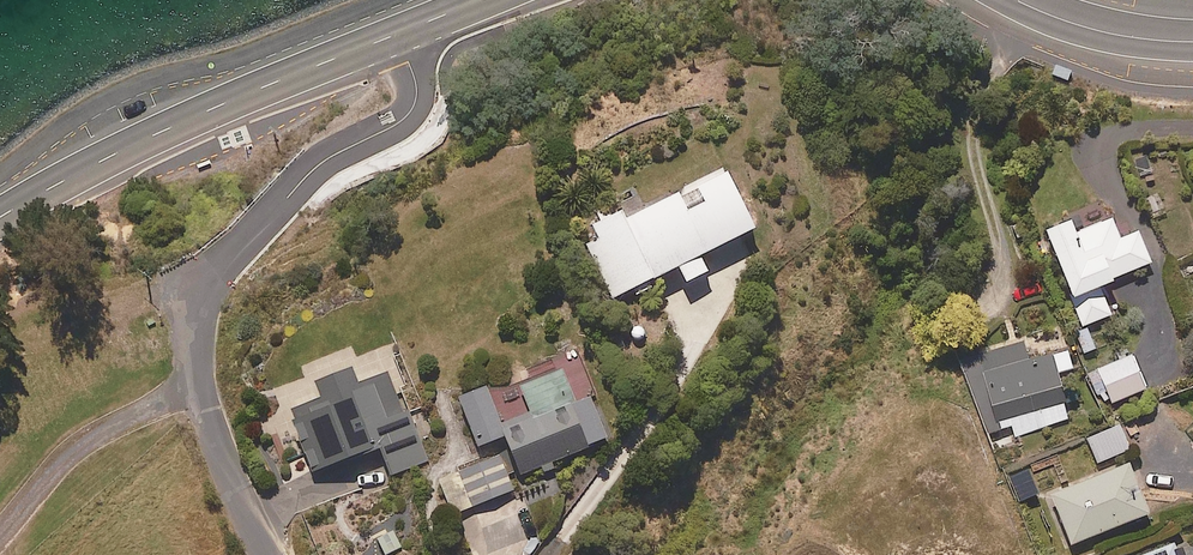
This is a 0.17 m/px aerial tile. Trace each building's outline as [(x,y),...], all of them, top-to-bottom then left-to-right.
[(756,220),(727,161),(627,210),(622,200),(591,216),(599,231),(582,239),(608,293),(678,258),(687,275),(708,265),(700,248),(756,220)] [(1110,298),(1104,300),(1096,281),(1147,260),(1135,229),(1117,237),(1108,216),(1070,232),(1064,215),(1039,225),(1080,324),(1108,312),(1107,309),(1113,306),(1110,298)] [(1025,359),(1019,339),(962,358),(983,422),(987,433),(1011,425),(1014,435),(1067,418),(1053,372),(1070,366),(1064,347),(1025,359)] [(1143,386),(1128,352),(1092,369),(1107,402),(1143,386)] [(358,380),(350,360),(315,374),(322,393),(290,405),(313,467),(380,441),(392,471),(427,458),(408,408),(403,410),(388,368),(358,380)] [(575,397),(561,362),(521,378),(532,406),(502,419),(485,378),(457,390),(478,443),(505,432),(520,470),(608,434),(590,391),(575,397)] [(1126,447),(1116,422),(1086,435),(1097,459),(1126,447)] [(513,486),(498,449),(457,466),(462,476),(444,484),(455,510),(513,486)] [(1145,510),(1124,460),(1047,491),(1068,541),(1145,510)] [(401,546),(394,526),(376,532),(382,552),(401,546)] [(1167,541),(1137,552),(1138,554),(1173,554),(1167,541)]
